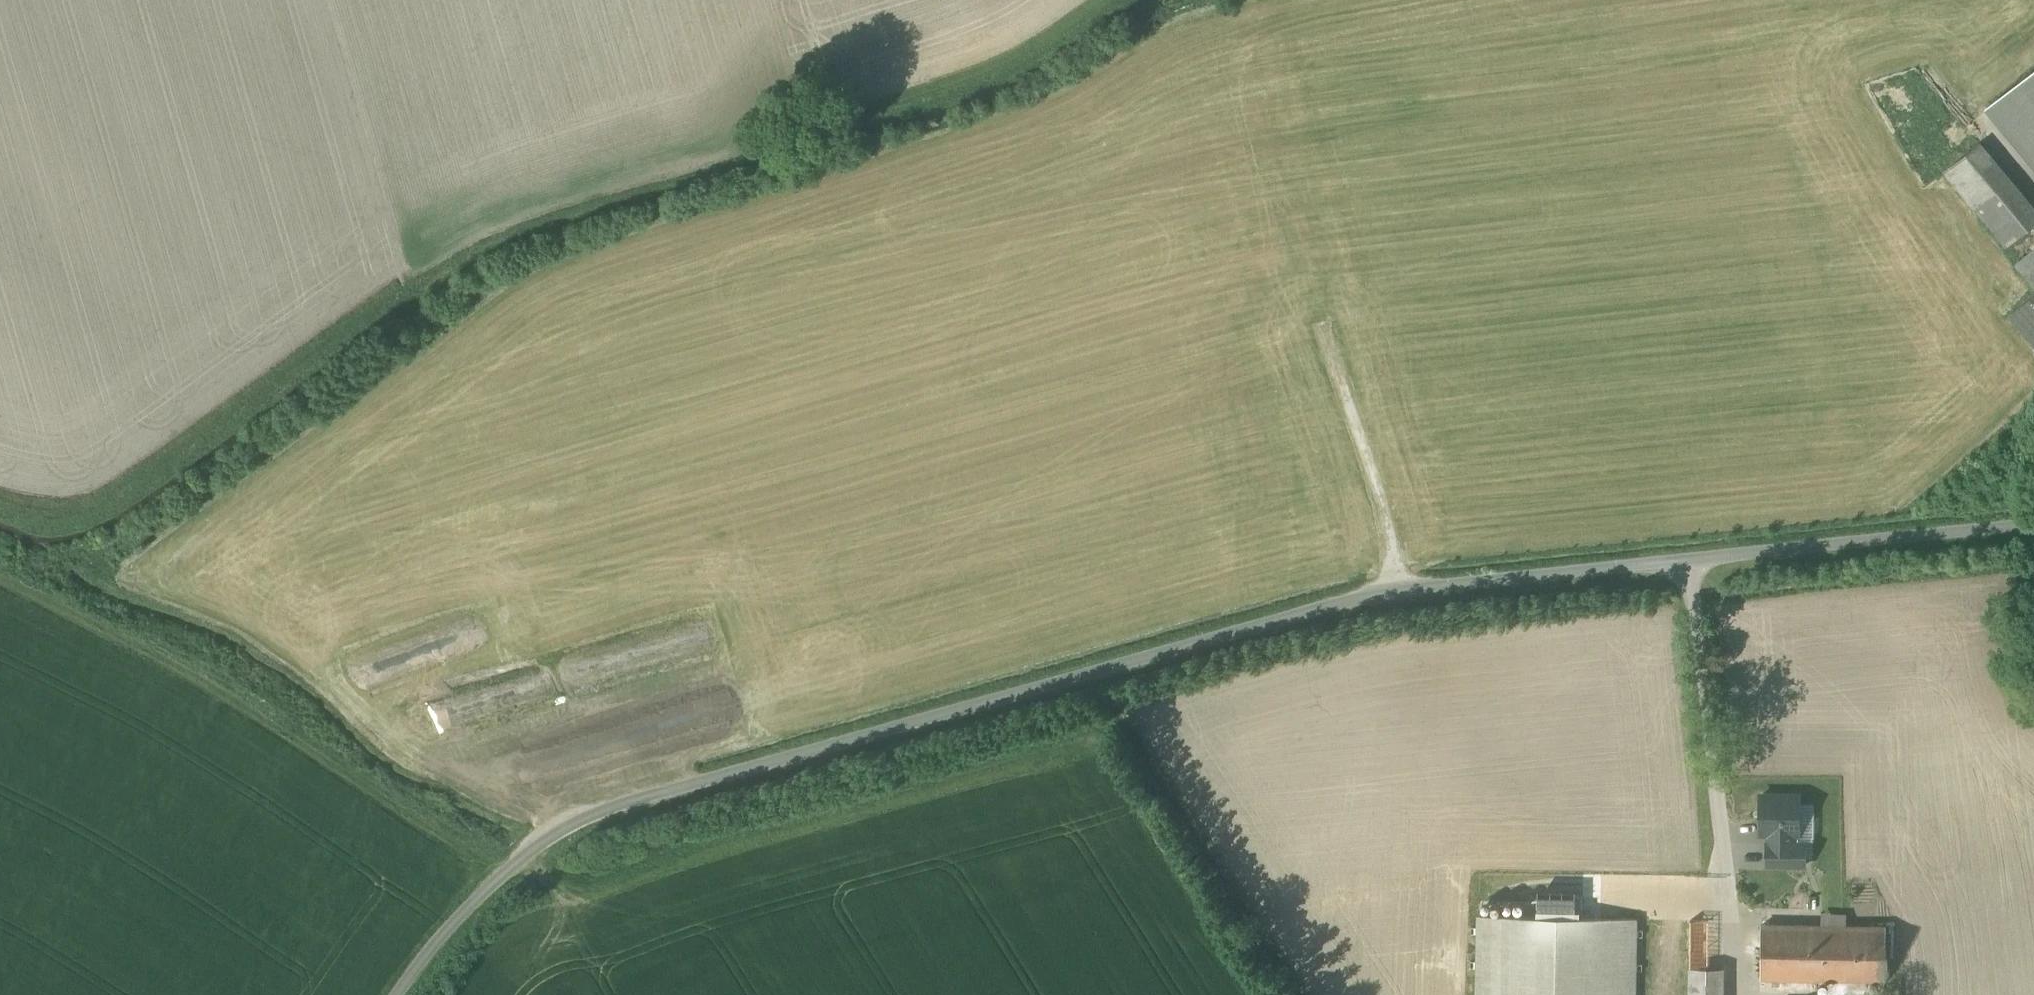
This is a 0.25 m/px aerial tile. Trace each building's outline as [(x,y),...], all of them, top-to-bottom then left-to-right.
[(1976,106),(2033,173),(2033,58),(1976,106)] [(1973,145),(1940,173),(2003,250),(2033,224),(2033,219),(1973,145)] [(2033,287),(2033,251),(2017,266),(2033,287)] [(2012,316),(2033,343),(2033,297),(2012,316)] [(1791,841),(1792,799),(1750,798),(1748,837),(1762,837),(1761,864),(1798,866),(1799,841),(1791,841)] [(1638,921),(1481,918),(1478,994),(1637,994),(1638,921)] [(1884,929),(1757,929),(1757,983),(1884,983),(1884,929)] [(1683,967),(1683,994),(1715,994),(1716,968),(1683,967)]
